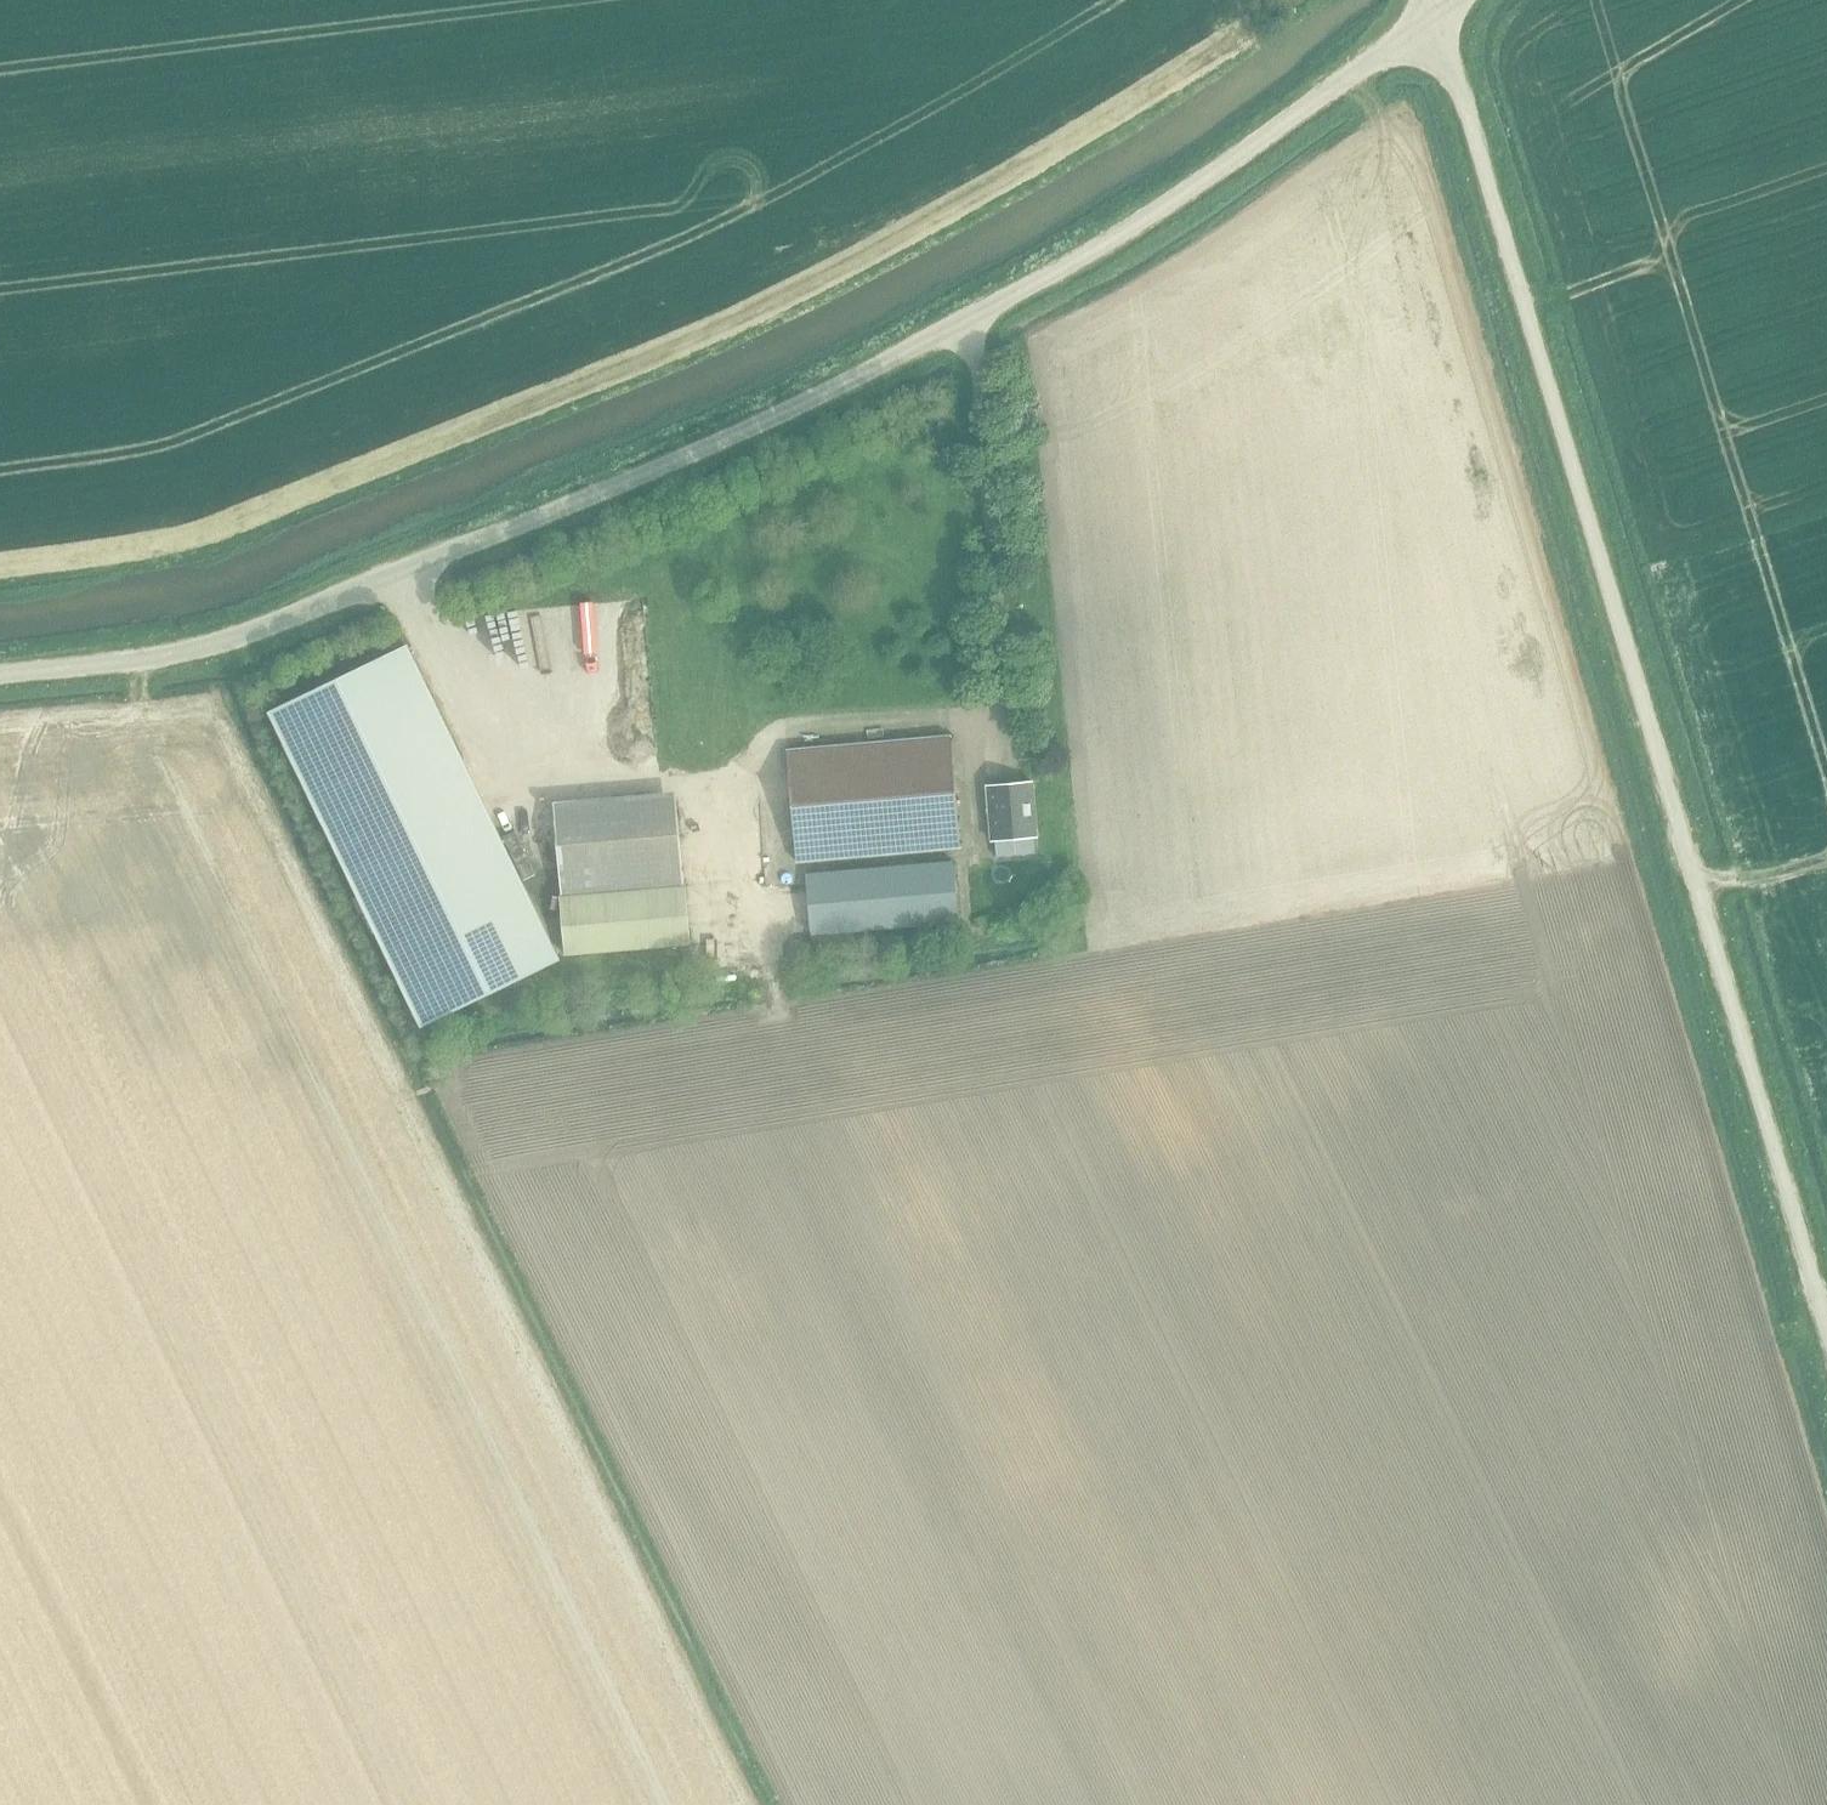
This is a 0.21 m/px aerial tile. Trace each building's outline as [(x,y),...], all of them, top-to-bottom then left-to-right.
[(586,674),(578,610),(525,617),(533,681),(586,674)] [(274,715),(422,1021),(555,957),(405,652),(274,715)] [(623,678),(623,705),(649,705),(649,678),(623,678)] [(786,750),(796,860),(960,845),(950,735),(786,750)] [(986,785),(991,840),(1036,836),(1031,781),(986,785)] [(549,809),(562,955),(686,944),(673,798),(549,809)] [(805,874),(810,933),(957,921),(952,861),(805,874)]
